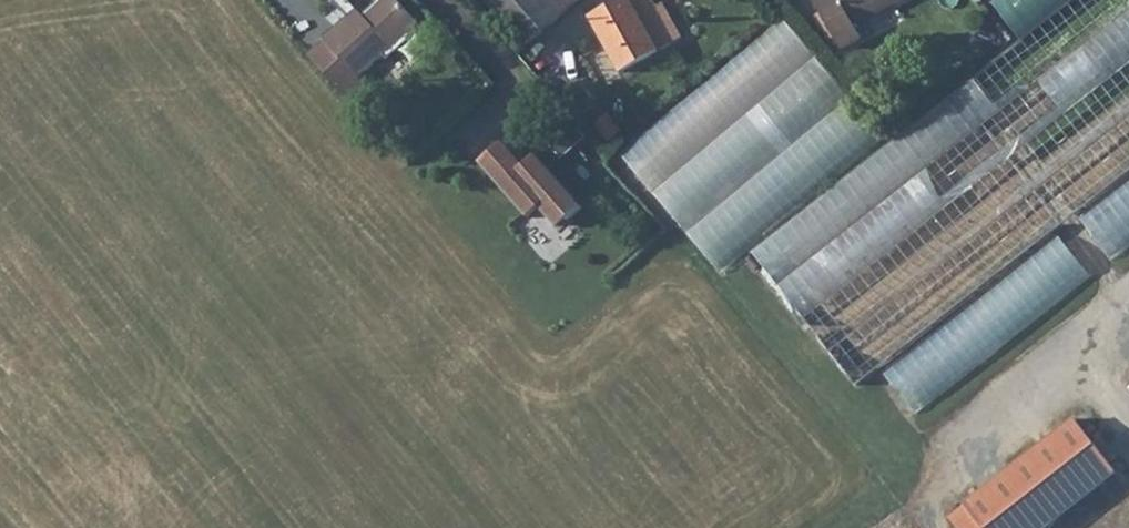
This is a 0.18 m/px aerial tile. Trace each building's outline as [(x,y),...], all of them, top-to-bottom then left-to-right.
[(310,53),(349,98),(367,82),(361,76),(385,54),(390,59),(421,31),(417,25),(421,23),(400,0),(337,0),(351,16),(325,38),(327,39),(310,53)] [(528,46),(584,0),(489,0),(528,46)] [(849,47),(868,37),(862,26),(906,0),(823,0),(849,47)] [(983,74),(1092,204),(1128,175),(1128,0),(1000,0),(990,8),(1019,46),(983,74)] [(629,1),(595,22),(626,73),(661,51),(629,1)] [(623,150),(721,270),(885,138),(787,17),(623,150)] [(983,74),(751,255),(852,393),(1092,204),(983,74)] [(571,114),(546,135),(559,150),(584,129),(571,114)] [(484,161),(504,185),(528,165),(508,141),(484,161)] [(540,155),(504,185),(530,216),(543,206),(560,227),(584,207),(540,155)] [(1128,247),(1128,188),(1085,220),(1114,258),(1128,247)] [(1070,243),(887,370),(913,406),(1096,280),(1070,243)] [(1081,419),(972,504),(991,527),(1049,527),(1122,472),(1081,419)] [(957,515),(967,527),(991,527),(972,504),(957,515)]
